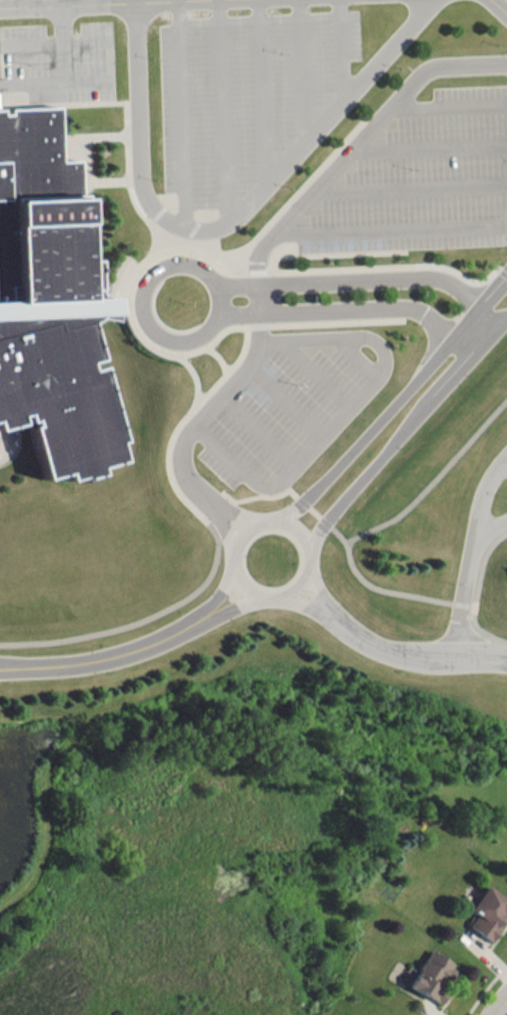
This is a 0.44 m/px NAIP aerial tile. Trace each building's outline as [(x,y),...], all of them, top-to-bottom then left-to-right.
[(19,411),(0,417),(0,103),(5,103),(5,98),(55,95),(56,129),(57,150),(76,149),(77,174),(77,183),(80,183),(83,248),(92,247),(92,255),(94,255),(95,259),(93,259),(93,278),(84,279),(85,286),(112,285),(114,293),(116,295),(117,297),(118,300),(118,303),(118,307),(118,310),(98,307),(97,309),(96,310),(94,312),(92,313),(90,314),(99,347),(87,350),(89,357),(101,353),(122,429),(117,430),(122,449),(98,455),(100,462),(85,465),(85,468),(80,469),(79,465),(67,468),(65,461),(43,467),(37,445),(36,446),(32,431),(33,431),(28,413),(32,412),(30,408),(25,409),(23,402),(18,404),(19,411)] [(489,933),(501,918),(498,915),(506,906),(502,903),(506,896),(506,890),(487,874),(469,896),(477,906),(468,917),(489,933)] [(407,975),(432,990),(441,995),(446,988),(438,977),(456,958),(434,940),(407,975)]
